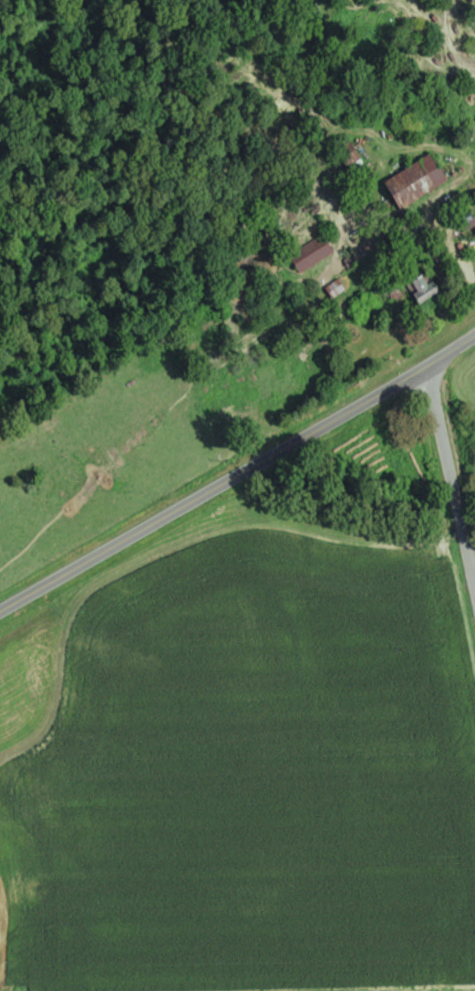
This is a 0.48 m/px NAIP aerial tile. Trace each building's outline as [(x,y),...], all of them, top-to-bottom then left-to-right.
[(383,178),(399,207),(447,181),(431,152),(383,178)] [(464,234),(474,228),(474,225),(471,219),(459,226),(464,234)] [(288,255),(300,273),(333,250),(321,232),(288,255)] [(439,289),(425,269),(406,283),(419,302),(439,289)]
